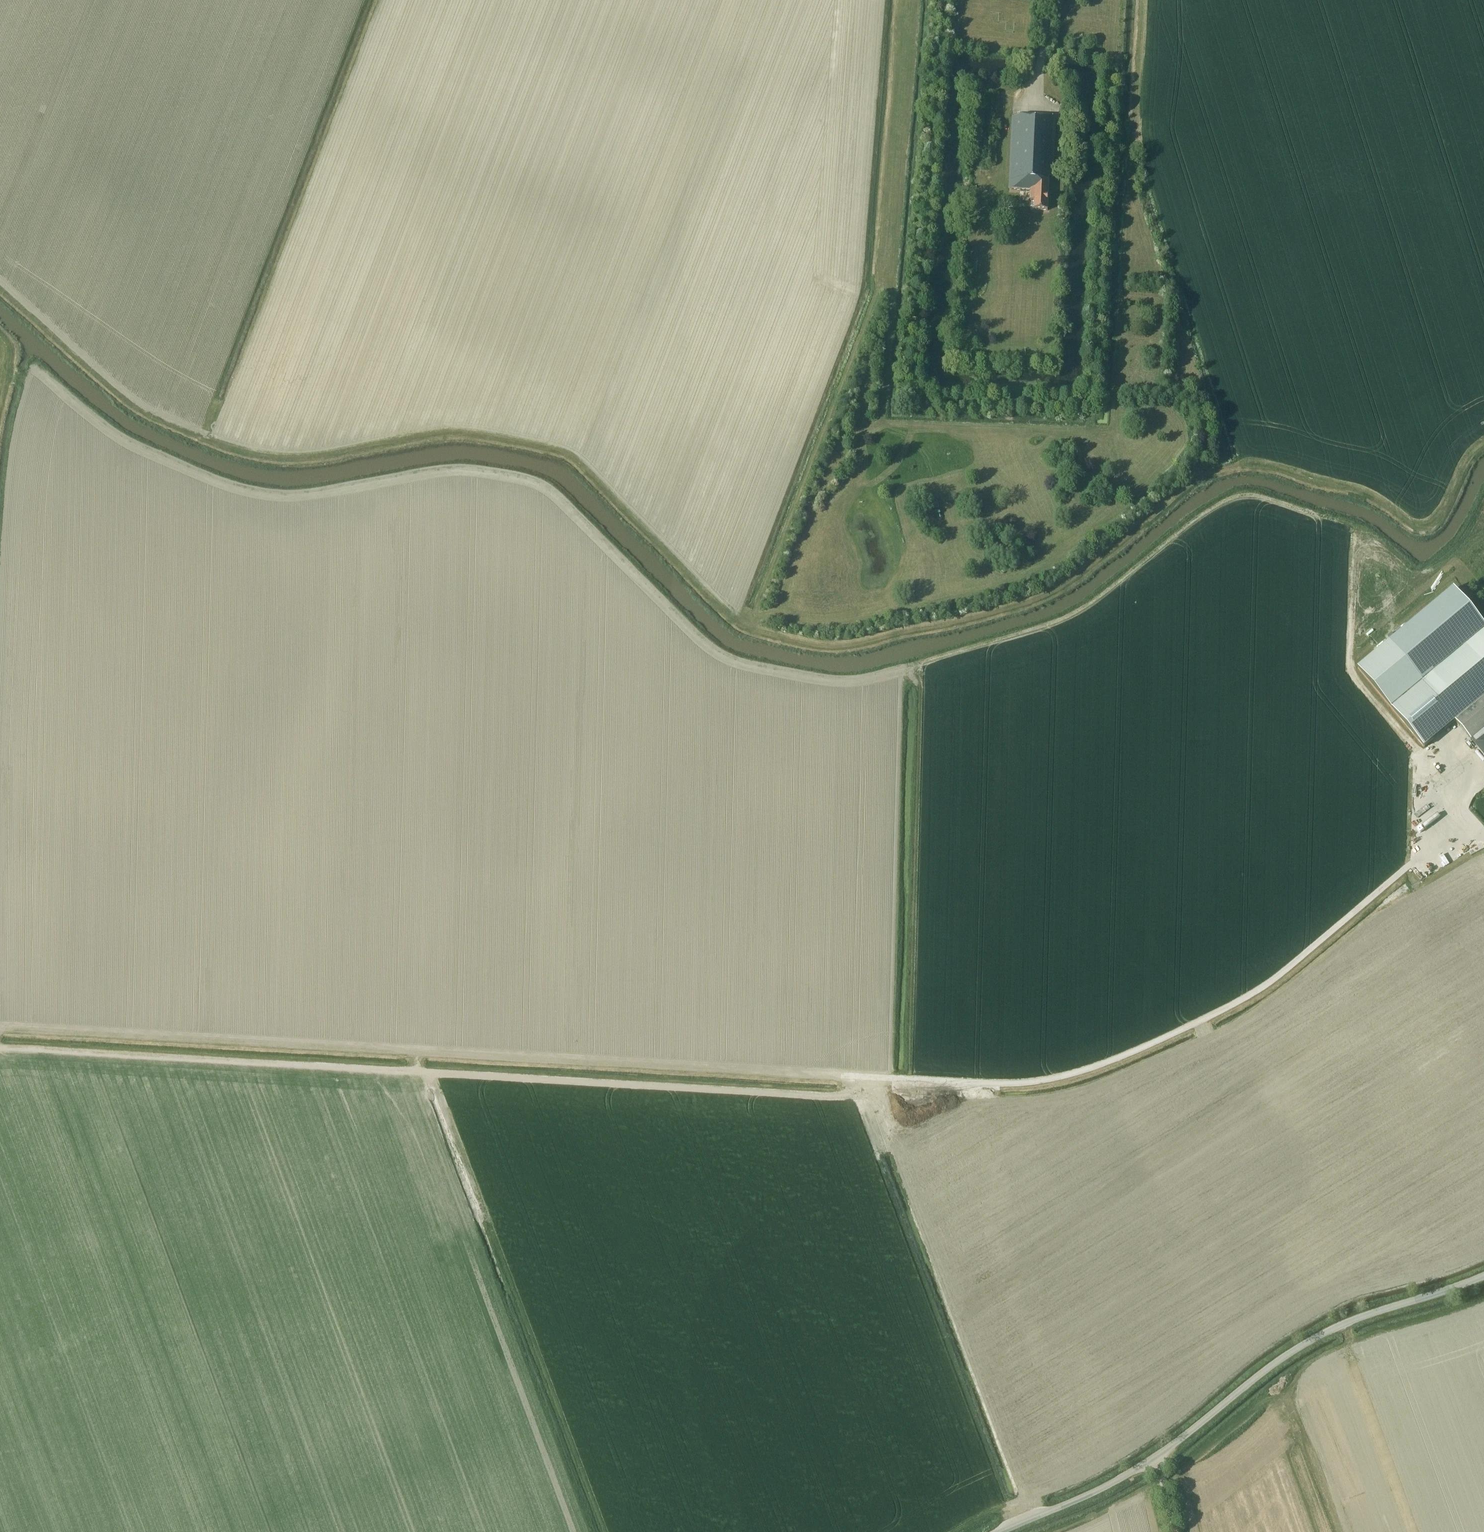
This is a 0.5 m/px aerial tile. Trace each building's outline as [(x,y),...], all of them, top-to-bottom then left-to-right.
[(1053,177),(1055,134),(1055,118),(1012,116),(1009,190),(1031,191),(1031,203),(1035,203),(1035,211),(1048,211),(1049,177),(1053,177)] [(1392,707),(1483,631),(1483,624),(1454,588),(1357,668),(1392,707)] [(1392,707),(1423,746),(1455,720),(1483,757),(1483,631),(1392,707)]
